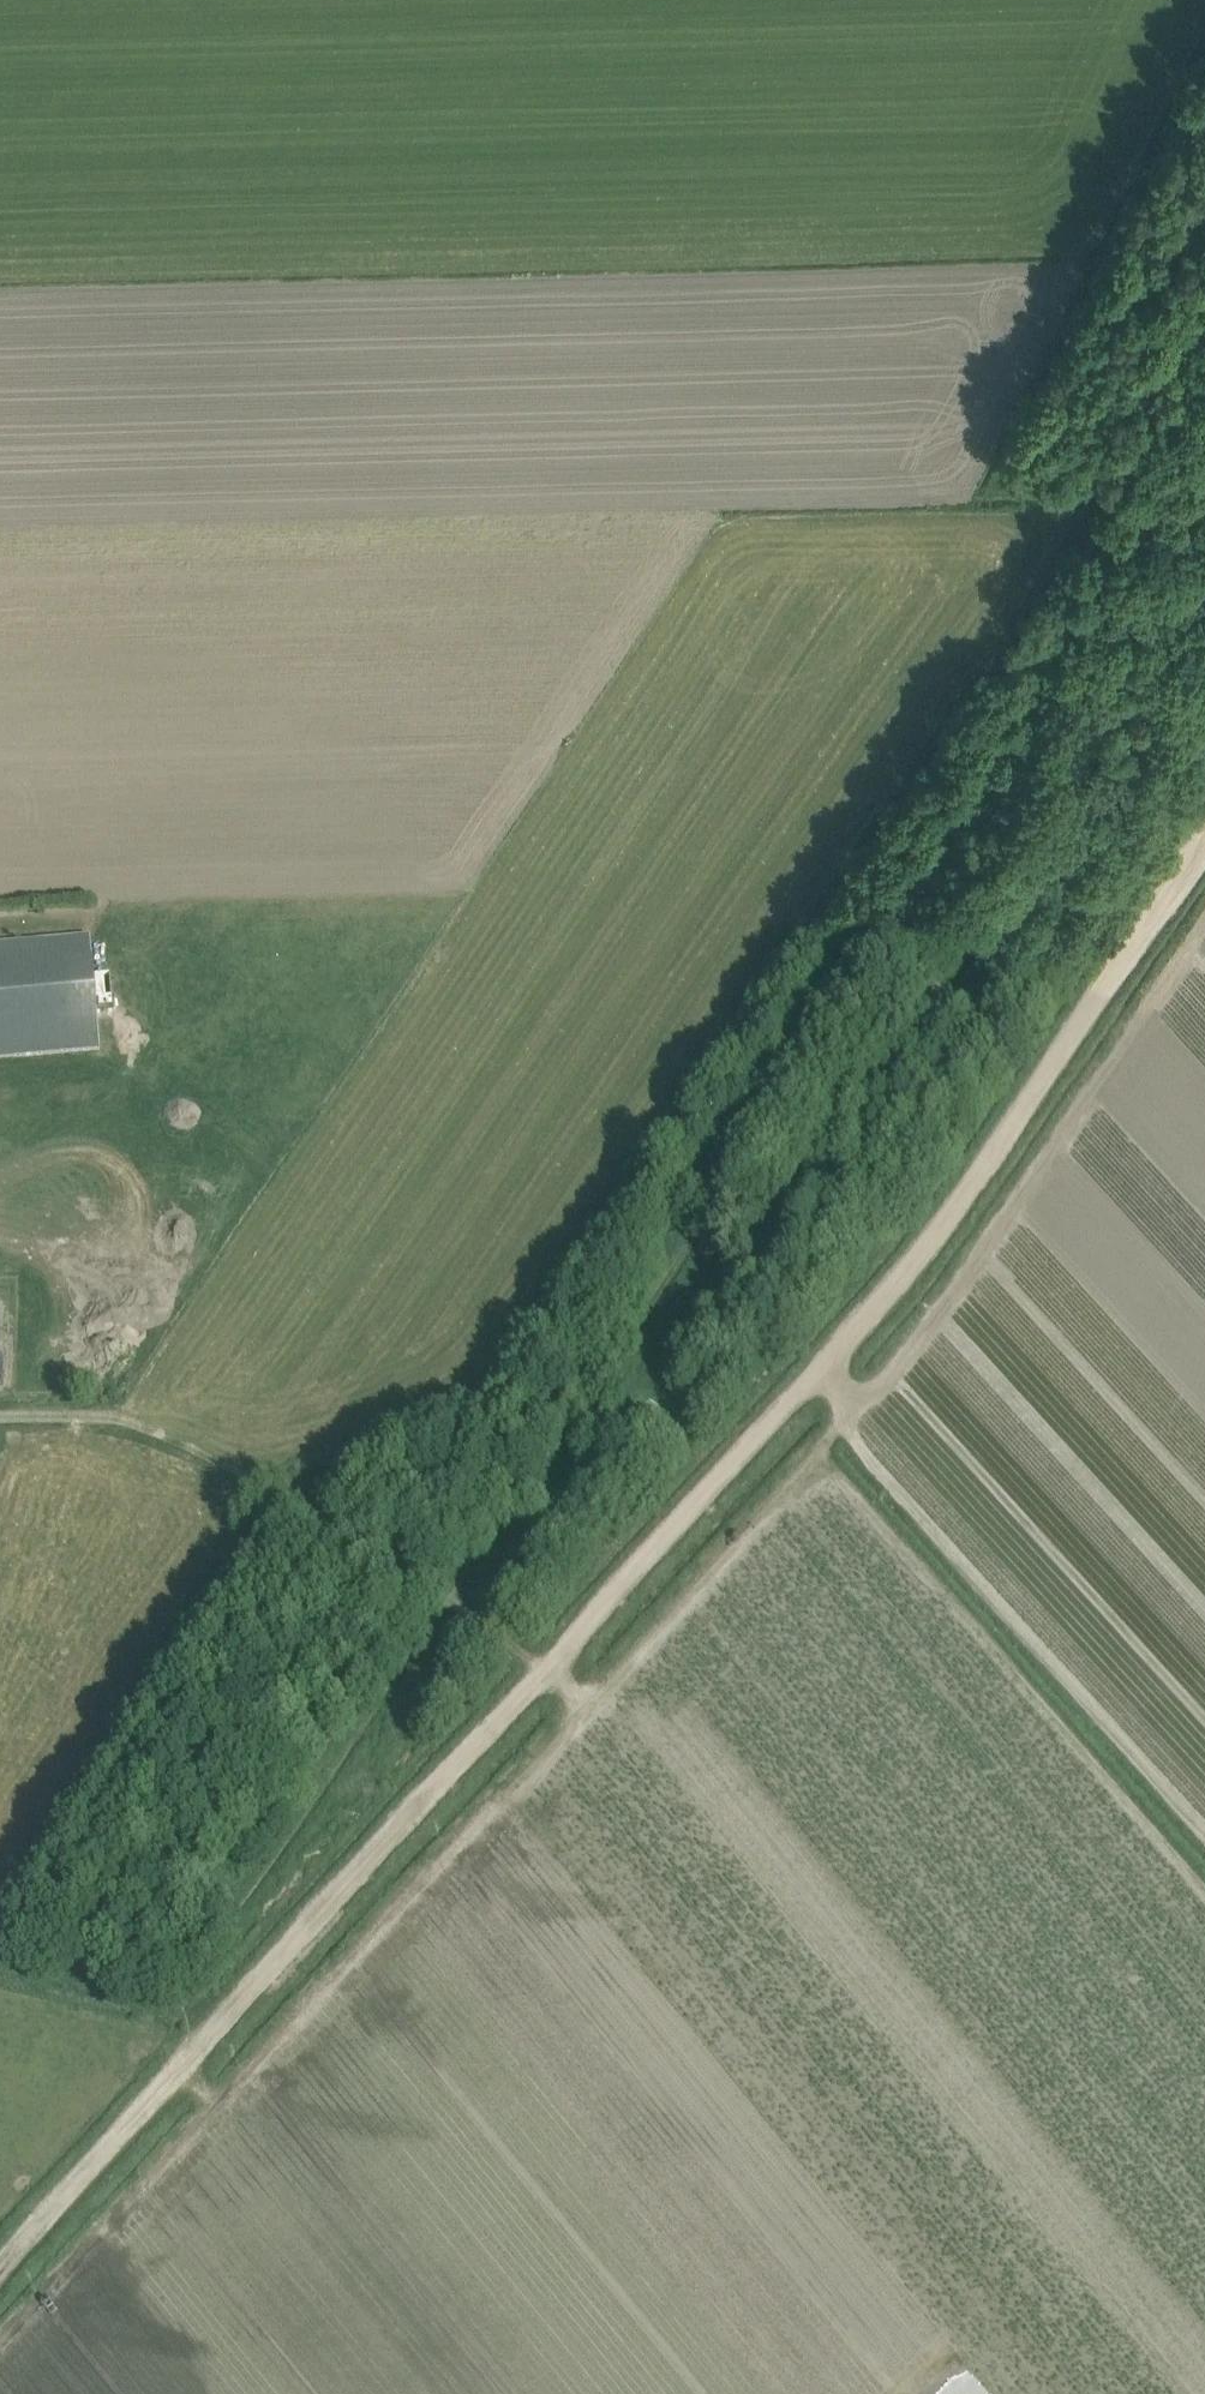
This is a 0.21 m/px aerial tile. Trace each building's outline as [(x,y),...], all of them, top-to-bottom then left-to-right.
[(106,969),(92,971),(89,937),(85,937),(0,945),(0,1057),(95,1049),(99,1048),(96,1014),(110,1013),(106,969)]
